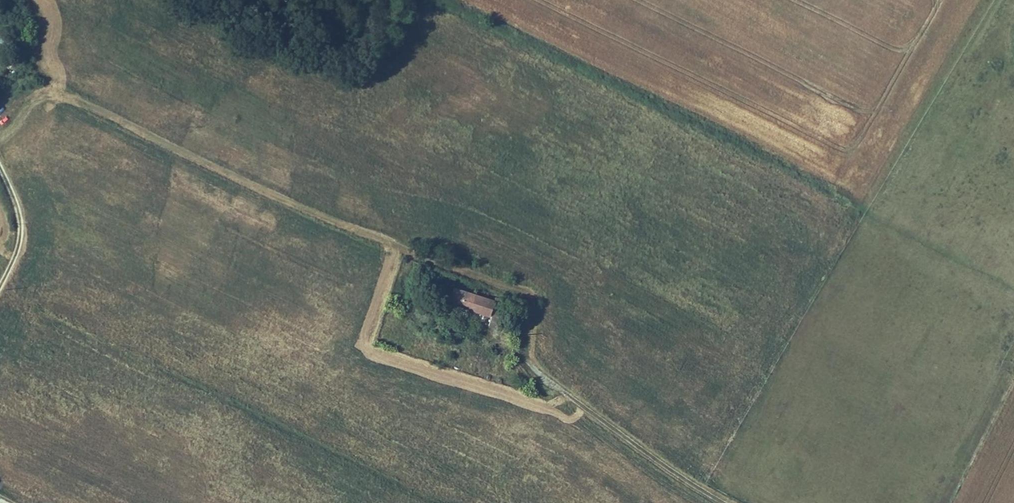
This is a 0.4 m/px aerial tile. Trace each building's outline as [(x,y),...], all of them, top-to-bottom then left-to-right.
[(446,309),(489,324),(493,312),(450,296),(446,309)] [(503,321),(494,318),(487,336),(497,340),(503,321)]
